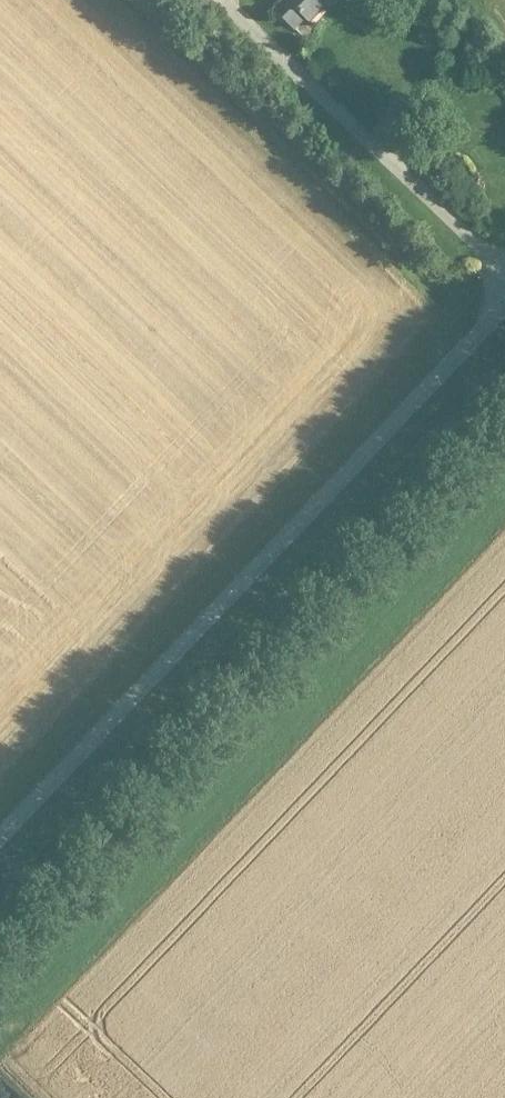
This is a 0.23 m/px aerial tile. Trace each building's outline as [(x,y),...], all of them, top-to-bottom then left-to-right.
[(328,0),(281,0),(275,6),(295,24),(303,16),(308,21),(328,0)]
